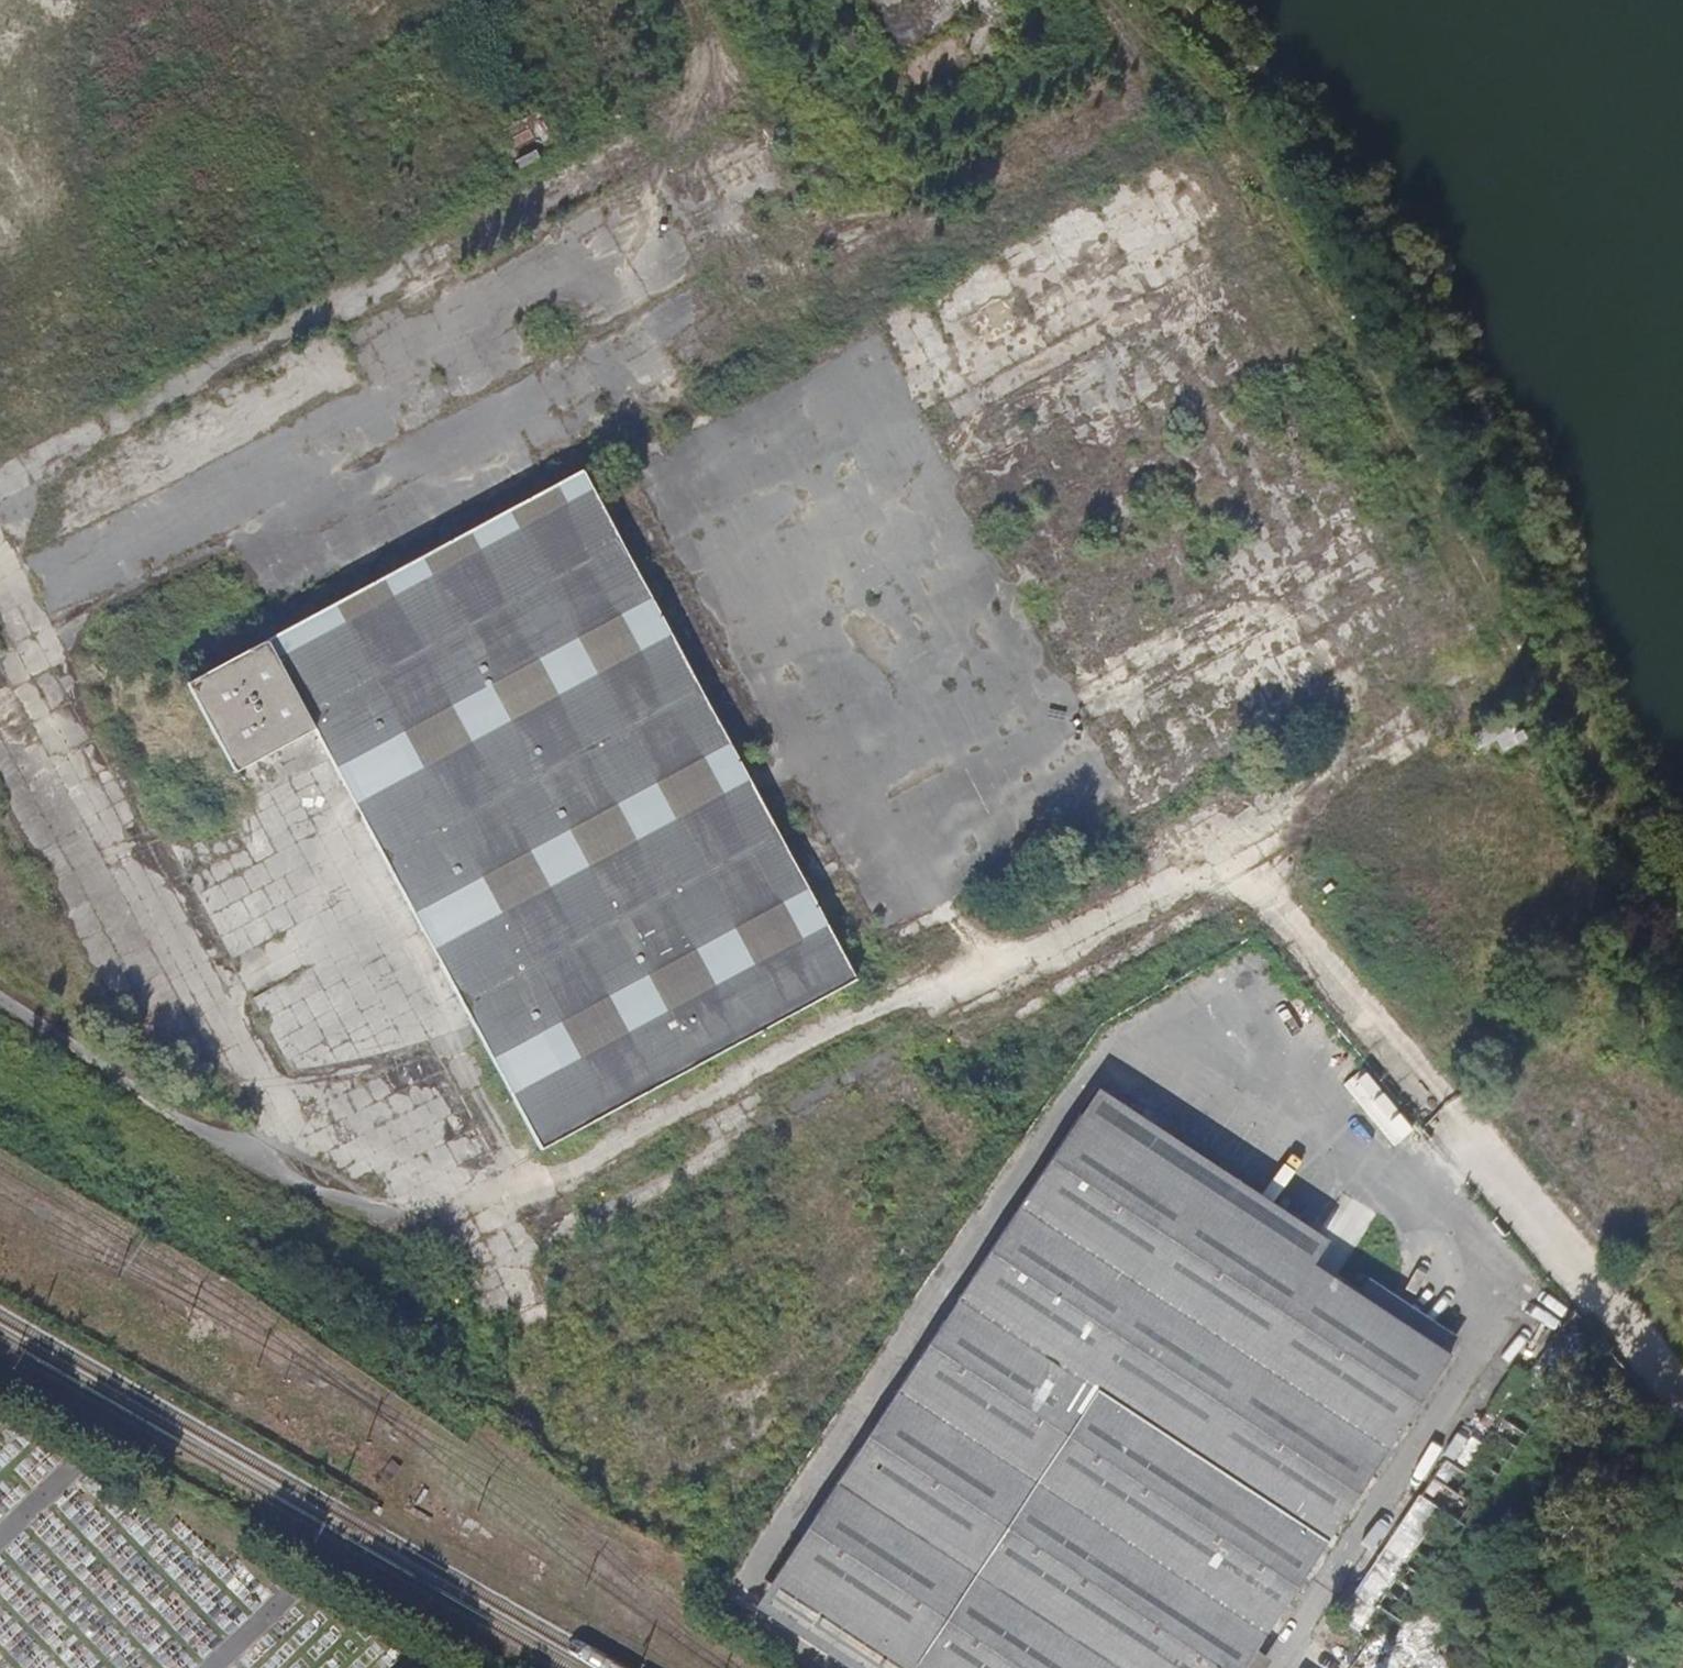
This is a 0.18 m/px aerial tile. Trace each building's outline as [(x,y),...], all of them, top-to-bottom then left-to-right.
[(267,636),(543,1147),(853,981),(577,469),(267,636)] [(1511,713),(1491,724),(1516,766),(1536,755),(1511,713)] [(1007,1220),(1376,1462),(1495,1278),(1355,1186),(1309,1257),(1076,1111),(1007,1220)] [(1376,1462),(1007,1220),(779,1576),(923,1667),(1243,1667),(1376,1462)] [(1343,1613),(1362,1627),(1443,1505),(1422,1492),(1343,1613)] [(1334,1626),(1321,1645),(1349,1665),(1360,1646),(1334,1626)]
